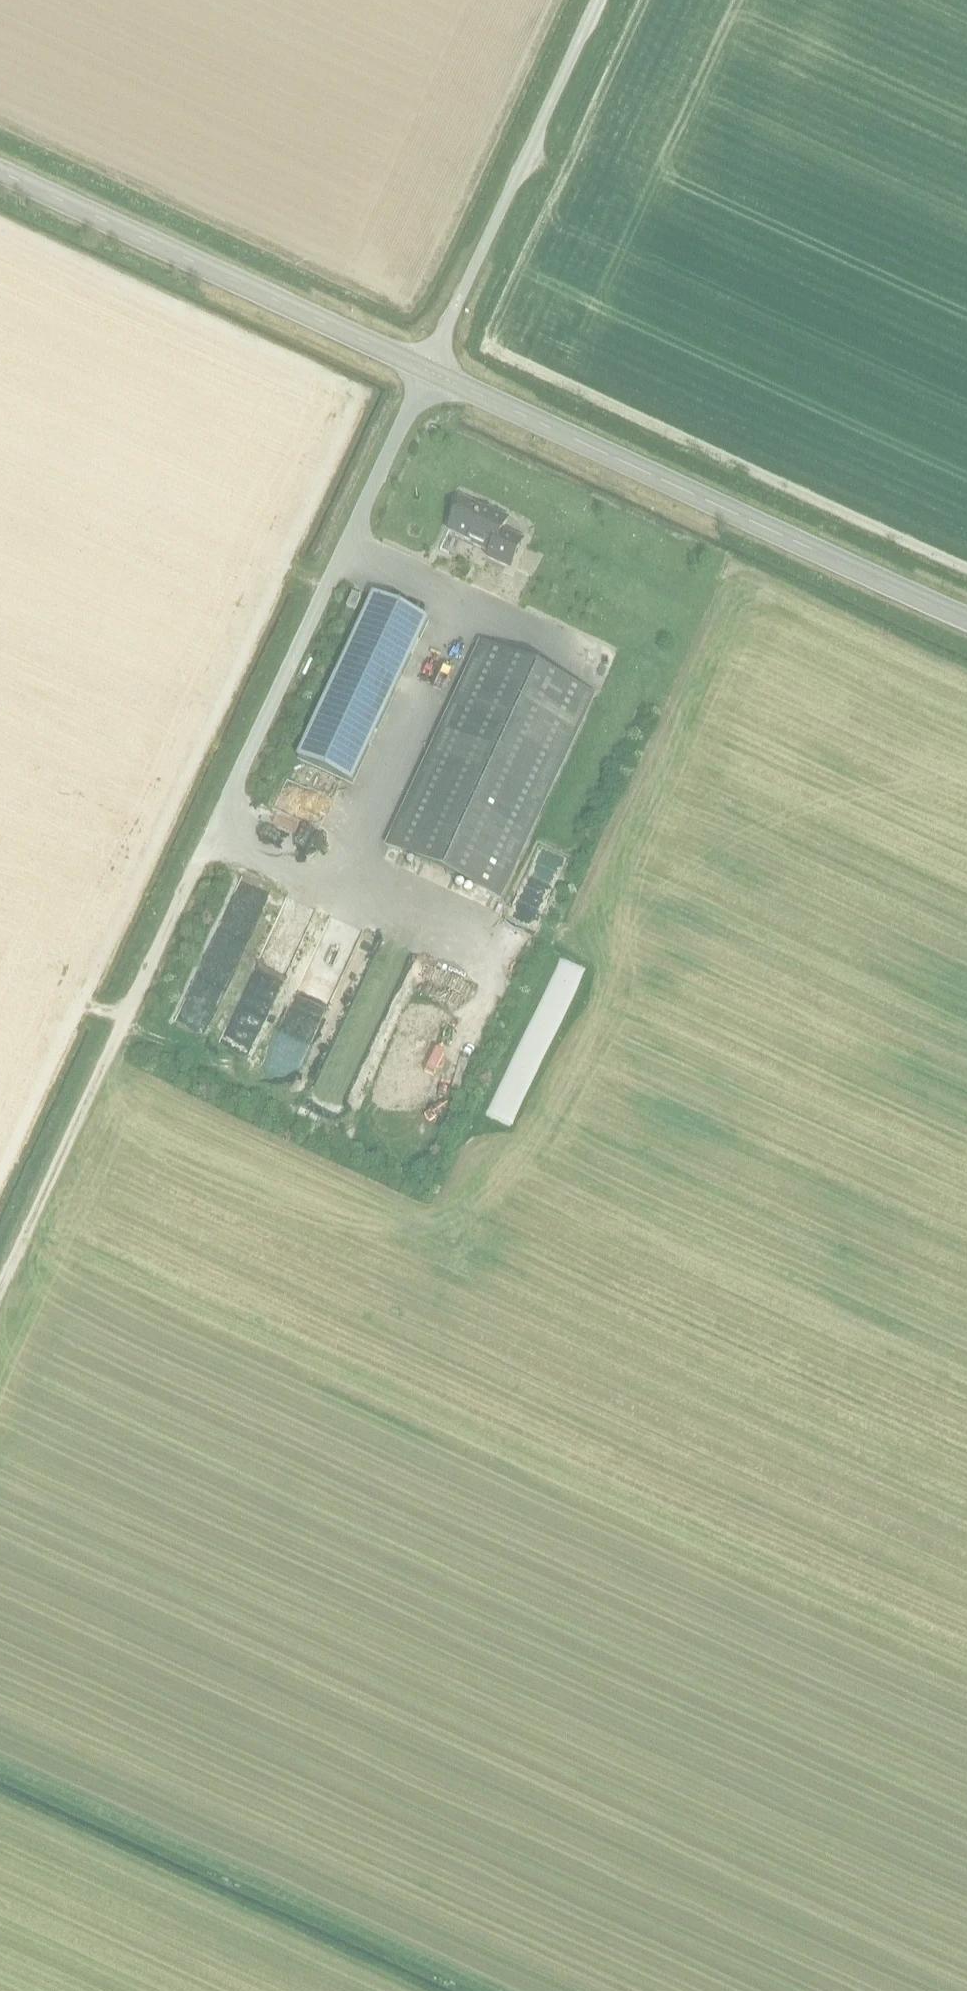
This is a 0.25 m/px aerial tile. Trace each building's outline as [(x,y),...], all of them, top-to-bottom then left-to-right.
[(463,499),(448,530),(474,542),(473,543),(490,551),(488,557),(509,567),(522,538),(502,529),(507,517),(493,511),(492,512),(463,499)] [(346,605),(355,609),(361,595),(352,591),(346,605)] [(297,757),(353,783),(429,619),(372,593),(297,757)] [(385,847),(502,900),(597,695),(480,641),(385,847)]
